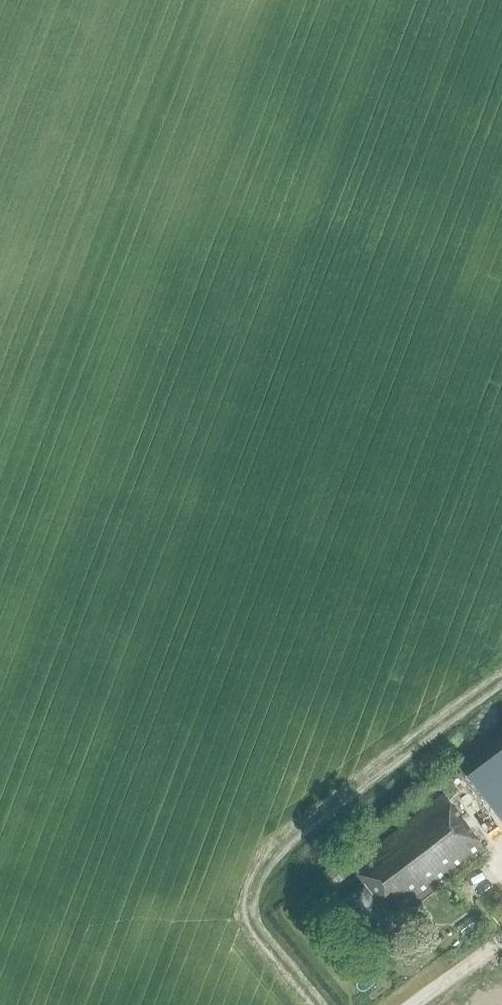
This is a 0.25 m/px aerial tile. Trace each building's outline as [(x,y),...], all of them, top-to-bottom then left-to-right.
[(479,766),(501,796),(501,748),(479,766)] [(361,924),(372,938),(394,922),(388,914),(403,903),(409,911),(487,852),(442,793),(349,865),(363,883),(342,899),(353,913),(352,914),(361,925),(361,924)]
